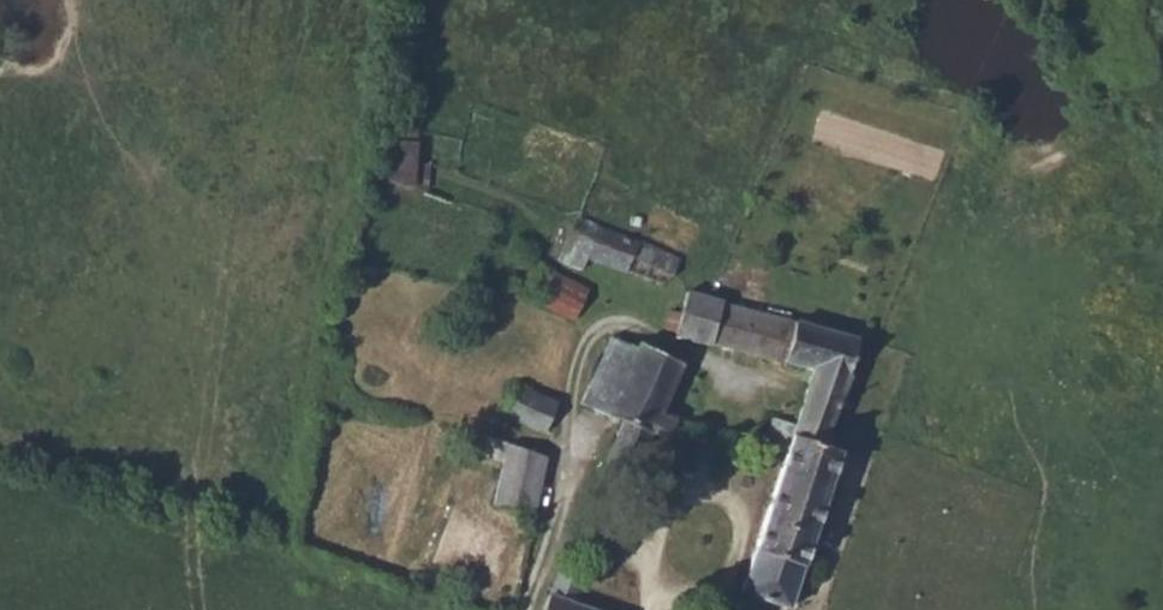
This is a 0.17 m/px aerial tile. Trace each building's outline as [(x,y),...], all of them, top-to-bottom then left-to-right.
[(636,256),(673,276),(680,261),(635,236),(598,223),(592,238),(571,229),(564,245),(557,256),(561,258),(584,269),(591,258),(626,270),(636,256)] [(545,290),(554,270),(535,260),(525,279),(545,290)] [(539,297),(579,320),(592,289),(554,270),(545,290),(539,297)] [(772,415),(761,444),(785,452),(833,468),(842,451),(831,444),(836,435),(828,429),(850,368),(846,367),(855,339),(690,289),(676,333),(812,367),(794,422),(772,415)] [(662,411),(682,364),(641,341),(637,347),(613,336),(584,401),(626,420),(602,468),(632,479),(653,432),(662,411)] [(561,401),(556,399),(516,383),(506,408),(502,413),(543,432),(561,401)] [(671,439),(680,418),(662,411),(653,432),(671,439)] [(492,500),(534,510),(546,458),(507,440),(492,500)] [(785,452),(741,587),(788,605),(833,468),(785,452)] [(558,569),(541,609),(603,609),(573,599),(582,578),(558,569)]
